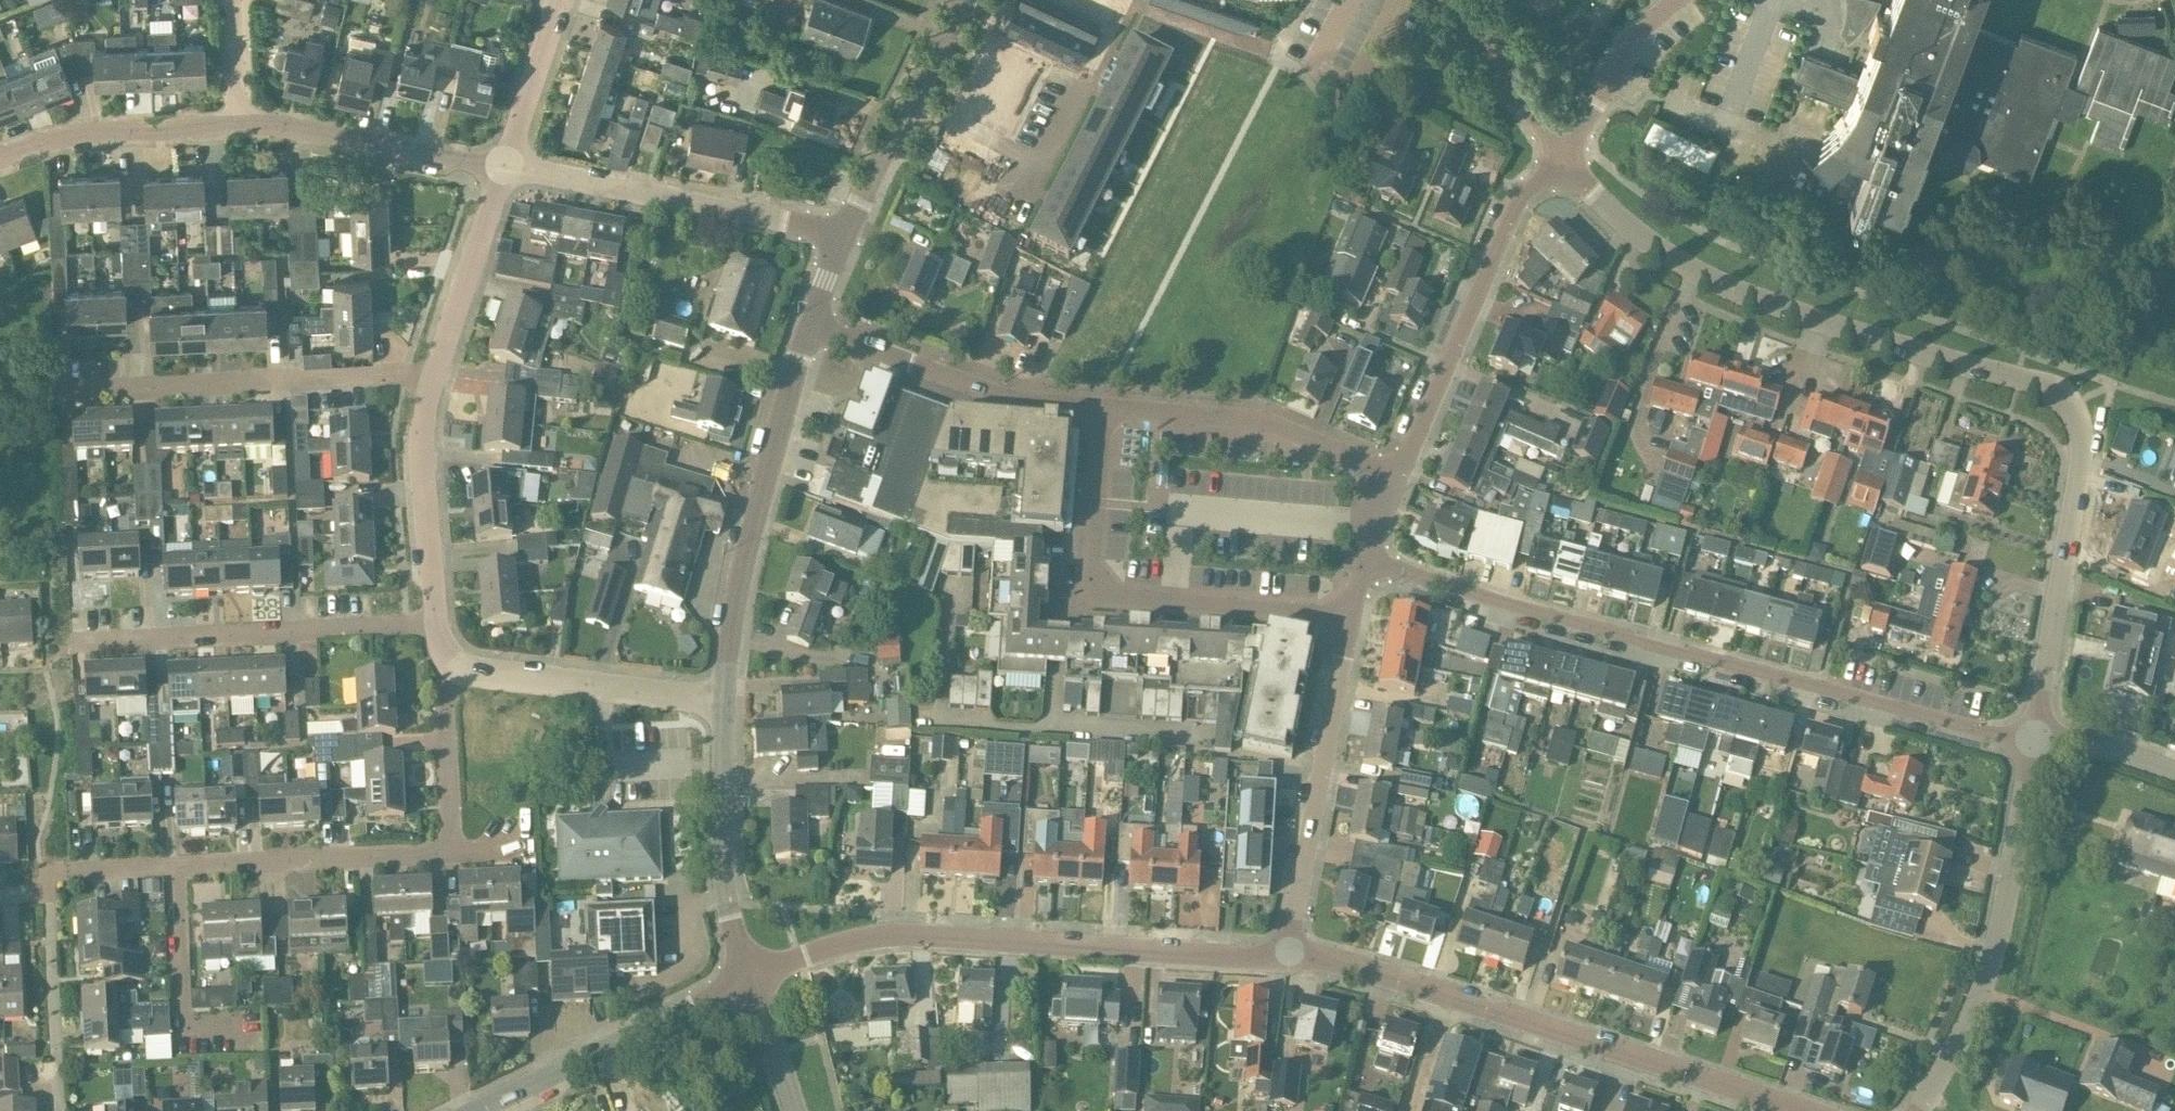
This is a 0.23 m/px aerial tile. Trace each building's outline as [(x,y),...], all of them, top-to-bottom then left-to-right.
[(68,12),(63,0),(55,0),(32,9),(38,23),(68,12)] [(276,9),(309,18),(314,0),(313,0),(278,0),(276,9)] [(639,7),(640,4),(653,9),(656,0),(619,0),(639,7)] [(855,54),(870,14),(833,0),(816,0),(803,34),(855,54)] [(1062,9),(1044,0),(1015,0),(1013,4),(1004,21),(1045,42),(1062,9)] [(1160,4),(1173,8),(1176,0),(1162,0),(1160,4)] [(1185,13),(1190,0),(1176,0),(1173,8),(1177,10),(1181,11),(1185,13)] [(1194,15),(1197,17),(1202,3),(1192,0),(1190,0),(1185,13),(1189,14),(1194,15)] [(2077,54),(2022,33),(2018,42),(1967,23),(1976,0),(1891,0),(1885,14),(1867,7),(1860,24),(1879,31),(1863,75),(1804,54),(1795,77),(1804,81),(1801,89),(1852,109),(1851,112),(1851,114),(1851,116),(1850,119),(1850,123),(1850,127),(1851,129),(1852,133),(1853,136),(1841,154),(1801,139),(1782,188),(1831,207),(1850,158),(1849,157),(1858,146),(1867,150),(1858,175),(1874,181),(1869,192),(1898,203),(1923,136),(1948,145),(1949,156),(1957,165),(1970,164),(1977,156),(2030,177),(2055,113),(2075,121),(2087,90),(2067,82),(2077,54)] [(341,6),(328,2),(323,22),(336,25),(341,6)] [(1214,8),(1202,3),(1197,17),(1201,18),(1206,20),(1210,21),(1214,8)] [(1222,25),(1226,12),(1214,8),(1210,21),(1213,22),(1218,24),(1222,25)] [(1102,30),(1062,9),(1045,42),(1086,63),(1102,30)] [(658,10),(654,23),(695,36),(701,18),(686,13),(684,19),(658,10)] [(1224,26),(1226,26),(1230,28),(1234,29),(1238,16),(1226,12),(1222,25),(1224,26)] [(1238,16),(1234,29),(1238,31),(1242,32),(1246,33),(1251,20),(1238,16)] [(2154,34),(2154,16),(2116,17),(2117,36),(2154,34)] [(650,37),(655,24),(637,18),(633,31),(650,37)] [(617,58),(627,28),(602,20),(592,50),(617,58)] [(1261,23),(1251,20),(1246,33),(1250,35),(1254,36),(1256,37),(1260,25),(1261,23)] [(179,82),(177,46),(176,31),(149,33),(149,48),(150,48),(151,84),(152,88),(166,87),(166,83),(179,82)] [(151,84),(150,48),(149,48),(134,49),(134,34),(121,35),(122,49),(124,85),(151,84)] [(446,70),(453,40),(427,34),(422,53),(406,49),(397,87),(427,94),(433,67),(446,70)] [(124,85),(122,49),(121,35),(105,35),(106,50),(96,50),(95,39),(74,40),(81,70),(95,71),(96,86),(124,85)] [(393,49),(376,45),(377,41),(352,35),(336,99),(366,106),(374,75),(386,78),(393,49)] [(274,58),(275,63),(279,67),(283,68),(283,71),(288,72),(284,87),(311,93),(323,43),(307,39),(305,50),(289,46),(288,49),(283,48),(278,49),(275,53),(274,58)] [(81,70),(74,40),(56,47),(56,46),(29,55),(34,67),(34,68),(47,101),(73,91),(68,77),(81,70)] [(453,40),(446,70),(459,73),(452,100),(486,108),(495,70),(479,66),(483,47),(453,40)] [(1070,260),(1088,225),(1143,118),(1151,121),(1163,98),(1156,93),(1171,62),(1134,43),(1116,78),(1106,74),(1099,88),(1108,94),(1032,241),(1070,260)] [(205,44),(177,46),(179,82),(206,81),(205,44)] [(703,47),(697,72),(738,84),(745,60),(703,47)] [(617,58),(592,50),(583,77),(608,86),(617,58)] [(664,57),(659,70),(688,81),(692,70),(692,67),(664,57)] [(47,101),(34,68),(8,77),(22,111),(47,101)] [(8,77),(0,80),(0,119),(22,111),(8,77)] [(608,86),(583,77),(578,90),(573,90),(570,100),(574,104),(573,105),(599,114),(604,98),(613,101),(617,90),(608,87),(608,86)] [(759,104),(796,118),(792,128),(806,133),(810,123),(828,130),(838,103),(822,97),(824,93),(808,87),(807,91),(791,85),(787,96),(765,88),(759,104)] [(637,96),(631,112),(642,116),(648,99),(637,96)] [(650,119),(664,124),(670,125),(670,126),(676,108),(654,100),(648,118),(650,119)] [(640,128),(599,114),(573,105),(564,133),(589,142),(594,127),(617,134),(612,148),(631,155),(640,128)] [(698,116),(713,119),(715,109),(701,106),(698,116)] [(650,119),(641,144),(656,149),(664,124),(650,119)] [(1654,119),(1644,139),(1707,170),(1717,150),(1654,119)] [(688,160),(695,161),(694,164),(708,167),(708,164),(729,168),(732,155),(743,157),(748,132),(696,122),(688,160)] [(1383,154),(1393,159),(1387,172),(1375,167),(1367,186),(1379,191),(1378,192),(1382,193),(1383,199),(1389,202),(1394,198),(1405,203),(1420,169),(1402,161),(1413,135),(1394,127),(1383,154)] [(953,159),(998,174),(1003,157),(959,142),(953,159)] [(1448,149),(1431,189),(1445,194),(1435,216),(1462,227),(1477,193),(1455,184),(1466,157),(1448,149)] [(287,171),(258,173),(260,208),(289,206),(287,171)] [(260,208),(258,173),(229,174),(231,209),(260,208)] [(90,177),(92,212),(121,210),(119,175),(90,177)] [(1874,181),(1858,175),(1848,200),(1864,206),(1869,192),(1874,181)] [(176,212),(177,226),(205,225),(205,223),(206,223),(203,176),(174,177),(176,212)] [(90,177),(62,178),(62,189),(54,190),(55,213),(50,213),(52,254),(66,253),(64,213),(92,212),(90,177)] [(162,227),(177,226),(176,212),(174,177),(146,178),(147,213),(162,213),(162,227)] [(335,228),(353,227),(388,225),(387,196),(351,198),(352,214),(334,214),(335,228)] [(0,206),(0,222),(8,245),(38,235),(25,197),(0,206)] [(513,205),(509,219),(527,223),(530,209),(513,205)] [(556,266),(566,216),(553,213),(552,209),(542,207),(540,211),(538,210),(533,236),(532,242),(548,245),(550,249),(546,264),(523,260),(519,282),(552,288),(553,288),(557,266),(556,266)] [(566,216),(556,266),(557,266),(560,255),(574,257),(588,260),(596,221),(566,216)] [(122,250),(136,250),(135,221),(121,222),(122,250)] [(136,250),(150,249),(149,221),(135,221),(136,250)] [(627,227),(596,221),(588,260),(618,265),(620,253),(622,253),(627,227)] [(0,222),(0,248),(8,245),(0,222)] [(219,223),(220,251),(234,250),(232,222),(219,223)] [(220,251),(219,223),(206,223),(205,223),(205,225),(206,252),(220,251)] [(1530,292),(1538,284),(1556,266),(1577,287),(1598,266),(1570,239),(1571,237),(1557,223),(1538,242),(1539,243),(1533,249),(1535,250),(1527,258),(1530,261),(1523,269),(1526,272),(1505,291),(1517,304),(1530,292)] [(388,225),(353,227),(354,256),(390,254),(388,225)] [(304,257),(303,229),(289,230),(290,258),(304,257)] [(304,257),(318,257),(317,229),(303,229),(304,257)] [(992,237),(979,275),(1003,283),(1017,247),(1007,242),(992,237)] [(1349,260),(1335,293),(1362,305),(1377,271),(1362,264),(1366,256),(1341,246),(1337,255),(1349,260)] [(150,249),(136,250),(137,278),(151,276),(151,262),(150,249)] [(125,290),(96,292),(98,327),(127,325),(126,305),(139,305),(137,278),(136,250),(122,250),(124,278),(125,278),(125,290)] [(66,253),(52,254),(54,282),(68,281),(66,253)] [(1403,253),(1387,291),(1401,296),(1391,318),(1419,330),(1433,296),(1411,286),(1422,261),(1403,253)] [(900,297),(925,308),(939,277),(963,287),(972,266),(946,255),(940,268),(916,258),(900,297)] [(276,256),(262,257),(263,285),(277,285),(276,256)] [(291,272),(319,271),(318,257),(304,257),(290,258),(291,272)] [(706,326),(753,341),(775,273),(728,257),(706,326)] [(206,260),(207,275),(221,274),(220,259),(206,260)] [(206,260),(192,260),(193,276),(207,275),(206,260)] [(291,272),(291,274),(284,275),(286,286),(320,284),(319,271),(291,272)] [(609,273),(601,306),(620,310),(628,278),(609,273)] [(334,283),(335,312),(371,310),(370,281),(334,283)] [(1586,319),(1588,320),(1596,299),(1568,287),(1560,308),(1554,306),(1548,321),(1549,322),(1572,332),(1579,335),(1580,335),(1586,319)] [(581,294),(553,288),(552,288),(551,297),(576,302),(580,303),(581,294)] [(211,342),(209,308),(193,308),(192,291),(180,292),(181,309),(182,344),(211,342)] [(1039,315),(1044,302),(1014,291),(997,339),(1024,349),(1028,337),(1032,326),(1037,314),(1038,314),(1039,315)] [(98,327),(96,292),(67,293),(69,328),(98,327)] [(153,345),(182,344),(181,309),(180,292),(151,293),(153,345)] [(239,341),(237,306),(237,293),(208,295),(209,308),(211,342),(239,341)] [(1046,295),(1044,302),(1039,315),(1038,314),(1037,314),(1032,326),(1028,337),(1049,344),(1053,334),(1064,302),(1046,295)] [(1615,295),(1582,343),(1608,361),(1617,348),(1626,354),(1648,321),(1628,307),(1629,305),(1615,295)] [(580,303),(576,302),(551,297),(547,316),(575,322),(575,323),(583,325),(585,313),(578,311),(580,303)] [(515,334),(547,345),(550,336),(537,332),(543,315),(508,304),(508,305),(503,305),(499,317),(503,320),(500,329),(515,334)] [(237,306),(239,341),(267,340),(266,305),(264,305),(237,306)] [(371,310),(335,312),(287,314),(289,342),(303,342),(302,331),(336,329),(337,341),(372,339),(371,310)] [(1311,313),(1297,346),(1311,352),(1319,334),(1328,338),(1335,323),(1311,313)] [(654,340),(685,349),(693,324),(662,314),(654,340)] [(1507,327),(1492,362),(1519,374),(1526,358),(1535,362),(1538,355),(1556,363),(1570,332),(1549,323),(1549,322),(1548,321),(1539,318),(1533,333),(1535,334),(1533,338),(1507,327)] [(547,345),(515,334),(500,329),(491,358),(525,369),(531,351),(544,355),(547,345)] [(1379,344),(1366,338),(1362,347),(1376,352),(1379,344)] [(314,366),(313,351),(303,351),(304,366),(314,366)] [(629,356),(625,355),(624,358),(611,354),(608,362),(625,369),(629,356)] [(1358,355),(1341,396),(1350,400),(1351,397),(1356,400),(1349,417),(1376,429),(1391,394),(1368,385),(1374,372),(1369,370),(1373,361),(1358,355)] [(629,356),(625,369),(631,371),(630,376),(654,383),(659,363),(647,360),(635,358),(629,356)] [(1657,382),(1650,405),(1694,418),(1712,423),(1713,418),(1715,411),(1716,409),(1717,409),(1729,368),(1693,357),(1683,390),(1657,382)] [(1307,359),(1292,393),(1320,405),(1329,383),(1331,384),(1337,371),(1307,359)] [(619,370),(601,365),(595,385),(612,390),(619,370)] [(1729,368),(1717,409),(1770,425),(1774,413),(1776,414),(1783,392),(1763,386),(1765,379),(1743,372),(1744,368),(1733,365),(1731,368),(1729,368)] [(561,386),(562,377),(563,373),(534,371),(533,384),(561,386)] [(561,386),(575,388),(576,378),(562,377),(561,386)] [(863,404),(861,410),(902,425),(912,397),(893,390),(895,385),(873,377),(871,382),(866,380),(858,402),(863,404)] [(1594,416),(1616,426),(1631,392),(1608,383),(1594,416)] [(561,386),(533,384),(531,398),(570,402),(572,388),(561,388),(561,386)] [(1472,409),(1499,420),(1555,444),(1562,428),(1546,422),(1545,426),(1504,409),(1510,396),(1483,385),(1472,409)] [(744,396),(710,387),(704,412),(676,405),(673,416),(701,423),(700,427),(711,430),(709,437),(731,443),(744,396)] [(524,425),(527,398),(491,394),(488,422),(524,425)] [(1834,429),(1850,434),(1859,409),(1823,396),(1822,398),(1812,395),(1800,430),(1830,441),(1834,429)] [(881,483),(869,516),(880,520),(899,527),(909,531),(910,530),(950,545),(950,543),(1043,551),(1044,530),(1064,532),(1071,450),(1040,448),(1035,502),(1011,500),(1013,473),(933,466),(946,430),(953,412),(923,401),(912,397),(902,425),(891,456),(881,483)] [(366,409),(364,409),(349,410),(349,425),(367,424),(366,410),(366,409)] [(1462,433),(1489,444),(1497,448),(1502,435),(1550,455),(1555,444),(1499,420),(1472,409),(1462,433)] [(1859,409),(1850,434),(1864,440),(1859,453),(1880,460),(1894,421),(1891,420),(1893,415),(1880,411),(1879,416),(1859,409)] [(847,434),(845,439),(891,456),(902,425),(861,410),(859,414),(850,411),(842,432),(847,434)] [(953,412),(946,430),(982,433),(984,415),(953,412)] [(244,449),(273,448),(271,413),(242,415),(244,449)] [(244,449),(242,415),(214,416),(216,451),(244,449)] [(946,430),(933,466),(1013,473),(1011,500),(1035,502),(1040,448),(1042,420),(984,415),(982,433),(946,430)] [(103,417),(104,452),(133,450),(131,416),(103,417)] [(216,451),(214,416),(186,417),(188,452),(216,451)] [(103,417),(74,419),(76,453),(104,452),(103,417)] [(188,452),(186,417),(157,419),(159,454),(188,452)] [(1710,428),(1706,443),(1718,447),(1719,447),(1727,422),(1726,421),(1713,418),(1712,423),(1710,428)] [(1042,420),(1040,448),(1071,450),(1073,423),(1042,420)] [(1606,429),(1582,420),(1571,451),(1594,461),(1606,429)] [(524,425),(488,422),(486,451),(521,454),(524,425)] [(368,453),(367,424),(331,426),(332,442),(308,443),(307,427),(293,428),(294,443),(295,456),(333,454),(368,453)] [(1664,476),(1655,497),(1682,507),(1698,464),(1704,443),(1706,443),(1710,428),(1698,425),(1693,440),(1691,439),(1688,448),(1685,460),(1670,455),(1664,476)] [(2129,459),(2138,432),(2120,426),(2111,452),(2129,459)] [(1772,439),(1743,429),(1733,457),(1763,467),(1772,439)] [(1452,456),(1479,468),(1478,469),(1505,481),(1531,492),(1536,482),(1491,463),(1497,448),(1489,444),(1462,433),(1452,456)] [(1807,447),(1781,437),(1773,460),(1799,470),(1807,447)] [(831,464),(836,466),(835,466),(881,483),(891,456),(845,439),(844,444),(834,440),(826,462),(831,464)] [(616,440),(608,466),(661,482),(665,468),(669,456),(616,440)] [(1935,442),(1928,465),(1954,473),(1961,450),(1935,442)] [(2003,489),(2013,460),(1979,449),(1969,478),(1959,475),(1959,476),(2003,489)] [(368,453),(333,454),(334,483),(370,481),(368,453)] [(553,470),(555,457),(525,454),(524,467),(553,470)] [(1828,493),(1840,460),(1828,455),(1815,488),(1828,493)] [(1452,456),(1440,483),(1467,494),(1476,498),(1482,483),(1500,491),(1505,481),(1478,469),(1479,468),(1452,456)] [(1905,509),(1909,496),(1919,463),(1895,456),(1886,480),(1879,501),(1905,509)] [(1840,460),(1828,493),(1826,498),(1836,503),(1850,463),(1840,460)] [(1546,463),(1544,469),(1556,475),(1559,468),(1546,463)] [(149,495),(162,495),(161,466),(147,467),(149,495)] [(661,482),(608,466),(602,487),(654,505),(661,482)] [(823,499),(869,516),(881,483),(835,466),(823,499)] [(135,496),(149,495),(147,467),(133,468),(135,494),(135,496)] [(650,543),(678,551),(679,548),(699,555),(707,530),(720,534),(729,505),(711,500),(716,483),(665,468),(661,482),(654,505),(647,527),(643,540),(650,543)] [(287,469),(273,470),(274,498),(288,498),(287,469)] [(474,502),(475,511),(510,508),(521,507),(526,476),(528,476),(528,473),(484,469),(484,472),(487,472),(486,483),(473,485),(473,489),(469,489),(470,502),(474,502)] [(79,499),(79,497),(77,471),(63,471),(65,499),(79,499)] [(1879,501),(1886,480),(1861,472),(1853,492),(1879,501)] [(2003,489),(1959,476),(1948,509),(1964,514),(1965,509),(1994,518),(2003,489)] [(325,497),(324,483),(296,484),(297,498),(325,497)] [(218,485),(204,486),(205,502),(219,501),(218,485)] [(218,485),(219,501),(233,500),(232,485),(218,485)] [(647,527),(654,505),(602,487),(592,518),(622,527),(624,520),(647,527)] [(1526,527),(1523,526),(1517,552),(1530,557),(1526,573),(1553,581),(1566,533),(1565,532),(1560,549),(1539,543),(1551,496),(1535,492),(1528,513),(1529,514),(1526,527)] [(1879,501),(1853,492),(1848,505),(1875,515),(1879,501)] [(135,496),(136,524),(150,524),(149,495),(135,496)] [(149,495),(150,524),(164,523),(163,507),(162,495),(149,495)] [(325,497),(297,498),(297,512),(325,511),(325,497)] [(79,499),(65,499),(66,528),(80,527),(79,499)] [(1573,504),(1569,517),(1591,523),(1596,502),(1586,500),(1584,507),(1573,504)] [(2111,559),(2144,573),(2144,572),(2150,575),(2158,557),(2152,554),(2167,517),(2134,504),(2111,559)] [(1502,506),(1499,517),(1523,526),(1526,527),(1529,514),(1528,513),(1502,506)] [(372,536),(372,535),(377,532),(376,523),(372,520),(371,508),(335,509),(336,524),(323,525),(324,539),(337,538),(372,536)] [(510,508),(475,511),(478,542),(513,537),(510,508)] [(219,509),(205,510),(206,525),(220,525),(219,509)] [(219,509),(220,525),(233,524),(233,509),(219,509)] [(899,527),(880,520),(876,530),(820,509),(810,537),(876,561),(885,536),(895,539),(899,527)] [(1499,517),(1498,520),(1479,515),(1477,525),(1472,523),(1472,522),(1451,513),(1448,519),(1429,510),(1415,541),(1437,550),(1458,555),(1458,554),(1468,557),(1468,558),(1513,570),(1513,569),(1512,569),(1517,552),(1523,526),(1499,517)] [(1621,530),(1624,517),(1607,512),(1604,526),(1621,530)] [(1621,530),(1631,533),(1635,520),(1624,517),(1621,530)] [(1935,550),(1939,534),(1894,520),(1889,534),(1910,541),(1909,542),(1935,550)] [(164,523),(150,524),(151,549),(165,549),(164,523)] [(589,524),(581,552),(607,560),(617,533),(589,524)] [(1658,525),(1651,551),(1681,559),(1688,534),(1658,525)] [(1566,533),(1553,581),(1578,587),(1592,536),(1590,535),(1585,556),(1571,552),(1576,535),(1566,533)] [(1892,579),(1903,543),(1871,533),(1860,569),(1892,579)] [(518,551),(548,548),(557,548),(556,535),(517,538),(518,551)] [(1690,549),(1728,559),(1732,545),(1694,535),(1690,549)] [(372,536),(337,538),(337,553),(332,553),(333,566),(327,566),(328,588),(372,586),(371,565),(374,565),(373,552),(377,549),(377,541),(373,538),(372,536)] [(1592,536),(1578,587),(1604,594),(1612,563),(1596,558),(1601,538),(1592,536)] [(262,557),(249,557),(251,592),(252,592),(255,596),(264,596),(267,592),(280,591),(279,571),(292,571),(291,538),(264,539),(262,557)] [(312,539),(298,540),(300,568),(314,568),(312,539)] [(917,590),(932,595),(940,574),(949,545),(934,540),(917,590)] [(109,543),(111,578),(140,576),(138,541),(109,543)] [(111,578),(109,543),(80,544),(82,579),(111,578)] [(678,551),(650,543),(636,589),(684,604),(699,555),(679,548),(678,551)] [(1811,544),(1808,557),(1807,560),(1823,564),(1823,561),(1827,548),(1811,544)] [(223,594),(221,559),(221,545),(192,546),(193,554),(193,560),(195,595),(223,594)] [(976,547),(950,545),(949,545),(940,574),(974,576),(976,547)] [(1755,566),(1759,552),(1738,546),(1734,561),(1755,566)] [(548,548),(518,551),(520,566),(549,563),(548,548)] [(1039,608),(1047,608),(1050,567),(1042,567),(1043,551),(1016,549),(1014,549),(993,548),(988,620),(1001,620),(997,675),(1046,678),(1047,663),(1059,664),(1066,664),(1064,684),(1065,684),(1064,707),(1081,708),(1083,685),(1088,686),(1086,715),(1100,715),(1102,679),(1143,681),(1141,718),(1182,721),(1184,692),(1206,693),(1205,702),(1205,712),(1204,722),(1216,723),(1215,750),(1231,751),(1232,738),(1241,696),(1242,696),(1243,675),(1245,639),(1231,638),(1231,630),(1190,627),(1190,635),(1161,633),(1161,626),(1120,623),(1120,631),(1084,628),(1084,636),(1070,635),(1061,634),(1048,633),(1048,634),(1038,633),(1039,608)] [(195,595),(193,560),(193,554),(189,554),(189,550),(164,551),(166,597),(195,595)] [(1755,566),(1765,569),(1769,554),(1759,552),(1755,566)] [(1612,563),(1604,594),(1629,601),(1640,557),(1632,555),(1628,567),(1612,563)] [(251,592),(249,557),(221,559),(223,594),(251,592)] [(1640,557),(1629,601),(1655,607),(1663,576),(1646,572),(1649,560),(1640,557)] [(1782,559),(1779,569),(1789,572),(1791,562),(1782,559)] [(1808,566),(1797,563),(1794,577),(1805,580),(1808,566)] [(1924,590),(1945,595),(1970,602),(1977,575),(1939,565),(1937,571),(1926,568),(1920,589),(1924,590)] [(480,570),(483,597),(518,594),(515,566),(480,570)] [(787,599),(806,606),(801,622),(795,620),(788,639),(811,647),(827,602),(841,607),(848,588),(823,578),(824,575),(799,566),(787,599)] [(1808,566),(1805,580),(1830,586),(1833,572),(1808,566)] [(586,622),(610,629),(628,574),(604,567),(586,622)] [(1856,571),(1852,584),(1864,588),(1868,575),(1856,571)] [(1900,584),(1911,587),(1914,575),(1903,572),(1900,584)] [(1685,616),(1712,623),(1721,592),(1716,590),(1719,581),(1700,576),(1696,578),(1683,575),(1675,605),(1687,608),(1685,616)] [(569,591),(555,592),(552,623),(565,625),(569,591)] [(1721,592),(1712,623),(1738,630),(1746,598),(1721,592)] [(518,594),(483,597),(486,626),(521,623),(518,594)] [(1801,594),(1796,612),(1788,643),(1814,650),(1822,619),(1807,614),(1812,598),(1801,594)] [(1970,602),(1945,595),(1941,611),(1924,606),(1921,619),(1937,624),(1962,631),(1970,602)] [(1746,598),(1738,630),(1763,636),(1771,605),(1746,598)] [(33,645),(31,604),(0,606),(0,646),(33,645)] [(1771,605),(1763,636),(1788,643),(1796,612),(1771,605)] [(1962,631),(1937,624),(1921,619),(1876,607),(1870,629),(1886,633),(1887,628),(1933,641),(1930,651),(1954,657),(1962,631)] [(1389,635),(1425,641),(1430,614),(1394,608),(1389,635)] [(2109,644),(2162,657),(2170,623),(2151,619),(2152,617),(2137,613),(2136,615),(2117,611),(2109,644)] [(958,618),(957,630),(968,631),(969,619),(958,618)] [(1317,637),(1308,636),(1268,627),(1267,635),(1267,636),(1266,640),(1245,639),(1243,675),(1258,676),(1243,748),(1292,758),(1317,637)] [(1464,631),(1457,653),(1483,662),(1491,639),(1464,631)] [(1384,661),(1420,668),(1425,641),(1389,635),(1384,661)] [(879,662),(900,660),(899,642),(878,643),(879,662)] [(2162,657),(2109,644),(2107,653),(2117,656),(2109,689),(2119,691),(2123,694),(2126,696),(2130,697),(2134,697),(2138,698),(2143,697),(2152,699),(2162,657)] [(1516,718),(1522,695),(1525,685),(1533,655),(1507,648),(1496,688),(1512,693),(1507,711),(1493,708),(1485,739),(1509,746),(1516,718)] [(1533,655),(1525,685),(1522,695),(1546,701),(1549,692),(1550,692),(1558,661),(1533,655)] [(1384,661),(1379,688),(1415,695),(1420,668),(1384,661)] [(1558,661),(1550,692),(1575,699),(1584,668),(1558,661)] [(284,665),(255,666),(257,701),(285,699),(284,665)] [(257,701),(255,666),(227,667),(228,702),(257,701)] [(115,669),(117,703),(118,703),(118,717),(146,715),(147,719),(145,719),(147,747),(161,746),(159,718),(158,700),(146,701),(144,667),(115,669)] [(228,702),(227,667),(198,669),(200,704),(228,702)] [(1601,706),(1609,675),(1584,668),(1575,699),(1601,706)] [(117,703),(115,669),(86,670),(88,705),(117,703)] [(200,704),(198,669),(170,670),(172,718),(173,718),(200,716),(200,704)] [(869,702),(867,669),(848,670),(851,704),(869,702)] [(1601,706),(1598,716),(1624,723),(1625,717),(1637,721),(1646,690),(1634,687),(1635,682),(1609,675),(1601,706)] [(358,708),(394,706),(393,677),(357,679),(358,708)] [(951,677),(949,707),(976,708),(978,679),(951,677)] [(1468,693),(1479,696),(1482,682),(1471,680),(1468,693)] [(321,709),(319,681),(305,682),(307,710),(321,709)] [(783,689),(785,721),(785,722),(824,718),(824,719),(829,719),(829,717),(832,716),(830,685),(783,689)] [(1692,697),(1665,690),(1657,721),(1671,725),(1666,743),(1677,746),(1683,728),(1684,728),(1692,697)] [(1692,697),(1684,728),(1709,735),(1718,704),(1692,697)] [(886,726),(910,725),(909,699),(885,700),(886,726)] [(1470,703),(1448,699),(1446,712),(1468,716),(1470,703)] [(1718,704),(1709,735),(1723,739),(1719,753),(1730,756),(1731,755),(1734,742),(1743,710),(1718,704)] [(394,706),(358,708),(359,720),(342,724),(345,736),(328,737),(329,751),(357,749),(356,736),(360,736),(396,734),(395,722),(399,719),(399,709),(394,707),(394,706)] [(1404,706),(1402,717),(1403,718),(1433,724),(1435,711),(1404,706)] [(1743,710),(1734,742),(1731,755),(1756,762),(1759,748),(1768,717),(1743,710)] [(1403,718),(1402,717),(1375,712),(1370,739),(1398,745),(1403,718)] [(285,714),(287,742),(301,742),(299,714),(285,714)] [(1768,717),(1759,748),(1773,752),(1771,763),(1782,766),(1785,755),(1794,724),(1768,717)] [(172,718),(159,718),(161,746),(174,746),(173,718),(172,718)] [(829,719),(824,719),(824,718),(785,722),(785,721),(757,723),(759,756),(800,753),(800,755),(799,755),(800,771),(819,769),(818,753),(808,754),(808,752),(809,752),(807,721),(806,721),(806,720),(821,719),(821,724),(829,723),(829,719)] [(1527,721),(1516,718),(1509,746),(1508,745),(1506,753),(1517,755),(1527,721)] [(1821,761),(1812,796),(1812,798),(1837,804),(1847,767),(1834,763),(1841,737),(1826,733),(1827,729),(1814,725),(1813,729),(1809,728),(1802,757),(1821,761)] [(1546,761),(1558,764),(1566,732),(1555,729),(1546,761)] [(230,731),(231,746),(245,746),(244,730),(230,731)] [(230,731),(217,732),(218,747),(231,746),(230,731)] [(1566,732),(1558,764),(1568,767),(1577,735),(1566,732)] [(1612,758),(1616,740),(1593,734),(1589,752),(1612,758)] [(1413,747),(1428,750),(1430,737),(1415,735),(1413,747)] [(931,759),(955,759),(954,736),(930,737),(931,759)] [(289,793),(291,828),(320,826),(318,797),(331,796),(331,793),(329,765),(329,751),(328,737),(314,738),(314,741),(308,741),(308,744),(308,749),(308,751),(315,751),(316,766),(317,782),(289,783),(289,793)] [(1398,745),(1370,739),(1365,765),(1393,770),(1398,745)] [(1088,764),(1105,765),(1124,767),(1125,756),(1126,745),(1090,742),(1089,748),(1088,763),(1088,764)] [(194,744),(174,745),(174,746),(175,758),(194,757),(194,744)] [(986,745),(985,762),(1024,764),(1025,747),(986,745)] [(1066,745),(1065,760),(1087,761),(1088,746),(1066,745)] [(162,775),(161,746),(147,747),(148,775),(162,775)] [(174,746),(161,746),(162,775),(176,774),(175,758),(174,746)] [(1029,764),(1059,765),(1059,749),(1029,748),(1029,764)] [(329,751),(329,765),(357,764),(357,749),(329,751)] [(77,751),(79,779),(93,778),(91,750),(77,751)] [(1661,780),(1667,758),(1637,750),(1631,771),(1661,780)] [(291,828),(289,793),(289,783),(288,779),(262,780),(260,753),(245,754),(246,782),(247,782),(248,796),(260,795),(262,829),(291,828)] [(246,782),(245,754),(231,755),(233,782),(246,782)] [(874,786),(893,787),(908,787),(910,760),(876,759),(874,786)] [(367,791),(403,789),(402,760),(366,762),(367,791)] [(1213,782),(1227,783),(1228,762),(1214,761),(1213,782)] [(1840,803),(1858,808),(1862,794),(1912,807),(1923,768),(1895,761),(1889,784),(1867,778),(1868,772),(1850,767),(1840,803)] [(1273,765),(1258,764),(1257,783),(1272,784),(1273,765)] [(1428,788),(1430,776),(1401,771),(1399,783),(1428,788)] [(1456,791),(1492,801),(1494,794),(1496,786),(1460,776),(1456,791)] [(1430,789),(1440,791),(1442,780),(1432,778),(1430,789)] [(121,782),(123,827),(152,826),(150,791),(149,780),(121,782)] [(1756,796),(1759,783),(1751,781),(1747,793),(1756,796)] [(95,829),(123,827),(121,782),(121,793),(93,794),(95,829)] [(1428,788),(1399,783),(1397,795),(1426,800),(1428,788)] [(1166,856),(1153,856),(1151,889),(1178,891),(1181,840),(1184,785),(1169,784),(1166,856)] [(1240,785),(1239,801),(1228,801),(1229,784),(1228,784),(1221,901),(1254,903),(1255,895),(1270,895),(1273,847),(1252,845),(1253,835),(1273,836),(1276,787),(1240,785)] [(799,805),(774,805),(774,857),(807,856),(807,817),(831,817),(831,788),(799,788),(799,805)] [(908,810),(908,788),(893,788),(893,813),(908,813),(908,810)] [(1355,814),(1384,820),(1413,825),(1415,815),(1385,810),(1388,793),(1360,788),(1355,814)] [(403,789),(367,791),(331,793),(331,796),(332,821),(346,820),(345,802),(368,806),(369,820),(405,818),(403,789)] [(1429,791),(1428,800),(1437,801),(1439,792),(1429,791)] [(68,795),(69,815),(77,814),(76,794),(68,795)] [(205,797),(207,832),(209,832),(210,836),(221,836),(222,831),(236,831),(234,796),(205,797)] [(1193,832),(1212,833),(1213,797),(1194,796),(1193,832)] [(207,832),(205,797),(176,799),(178,834),(207,832)] [(920,875),(947,876),(949,843),(954,843),(955,802),(945,801),(943,842),(922,841),(920,875)] [(949,843),(947,876),(978,878),(980,844),(963,843),(966,802),(955,802),(954,843),(949,843)] [(557,819),(560,885),(663,879),(660,814),(609,817),(612,813),(603,805),(593,817),(557,819)] [(25,806),(15,806),(15,818),(25,818),(25,806)] [(982,809),(980,844),(978,878),(1001,879),(1002,854),(1019,855),(1021,811),(982,809)] [(1685,818),(1661,811),(1653,842),(1677,848),(1685,818)] [(1057,883),(1058,849),(1059,824),(1059,814),(1026,812),(1023,856),(1035,857),(1033,881),(1057,883)] [(1355,814),(1351,841),(1379,846),(1381,833),(1410,838),(1413,825),(1384,820),(1355,814)] [(2163,878),(2157,895),(2174,901),(2174,828),(2133,815),(2118,864),(2163,878)] [(858,845),(856,872),(875,872),(878,877),(885,878),(890,873),(893,873),(894,847),(892,847),(893,819),(863,817),(861,845),(858,845)] [(19,862),(17,821),(0,822),(0,863),(19,862)] [(1070,825),(1059,824),(1058,849),(1057,883),(1079,884),(1081,850),(1083,850),(1084,836),(1069,835),(1070,825)] [(1079,884),(1104,886),(1106,852),(1105,852),(1106,826),(1095,825),(1094,851),(1083,850),(1081,850),(1079,884)] [(364,826),(347,826),(347,839),(365,839),(364,826)] [(1129,888),(1149,889),(1151,889),(1153,856),(1155,828),(1120,826),(1118,863),(1131,863),(1129,888)] [(1708,857),(1727,862),(1735,835),(1716,830),(1708,857)] [(1474,854),(1493,861),(1501,839),(1481,833),(1474,854)] [(1907,861),(1903,875),(1945,887),(1952,862),(1939,859),(1943,846),(1897,833),(1890,856),(1907,861)] [(1181,840),(1178,891),(1200,892),(1202,858),(1196,858),(1197,841),(1181,840)] [(1381,858),(1406,862),(1408,862),(1410,851),(1383,846),(1381,858)] [(1661,874),(1673,878),(1679,858),(1658,851),(1651,871),(1661,874)] [(1394,902),(1406,862),(1381,858),(1381,859),(1377,858),(1374,875),(1389,877),(1387,886),(1368,881),(1367,885),(1344,880),(1336,913),(1362,919),(1366,900),(1392,906),(1393,902),(1394,902)] [(1729,871),(1737,873),(1740,864),(1729,860),(1727,870),(1729,871)] [(1408,862),(1406,862),(1394,902),(1407,904),(1399,930),(1431,940),(1438,918),(1423,913),(1428,894),(1416,892),(1422,867),(1408,864),(1408,862)] [(1496,883),(1503,869),(1492,863),(1485,878),(1496,883)] [(1786,869),(1777,866),(1770,886),(1780,889),(1786,869)] [(1945,887),(1903,875),(1899,890),(1882,885),(1875,910),(1921,922),(1925,909),(1937,912),(1945,887)] [(493,918),(508,917),(509,939),(513,939),(514,959),(537,958),(535,904),(520,905),(518,877),(491,879),(493,918)] [(493,918),(491,879),(461,880),(463,908),(449,908),(451,963),(460,962),(459,942),(477,941),(476,919),(493,918)] [(159,881),(142,882),(143,896),(160,895),(159,881)] [(404,884),(405,917),(406,931),(416,931),(418,916),(433,916),(431,882),(404,884)] [(405,917),(404,884),(375,885),(377,918),(390,918),(391,947),(406,946),(405,917)] [(1466,916),(1456,948),(1477,955),(1488,923),(1492,908),(1498,890),(1498,889),(1488,886),(1488,887),(1485,894),(1482,903),(1477,902),(1472,917),(1467,916),(1466,916)] [(1736,886),(1732,897),(1745,901),(1749,891),(1736,886)] [(597,897),(613,897),(612,887),(596,887),(597,897)] [(1498,890),(1492,908),(1501,911),(1507,894),(1507,892),(1500,890),(1498,889),(1498,890)] [(80,913),(81,941),(119,939),(118,922),(140,921),(139,898),(111,900),(111,912),(80,913)] [(1528,919),(1534,902),(1522,898),(1517,915),(1528,919)] [(2139,919),(2148,922),(2153,904),(2143,902),(2139,919)] [(318,906),(321,954),(348,953),(346,904),(318,906)] [(318,906),(290,907),(292,955),(321,954),(318,906)] [(233,909),(236,961),(262,959),(262,960),(278,959),(277,940),(263,941),(261,908),(233,909)] [(451,963),(449,908),(448,908),(449,921),(431,921),(433,964),(451,963)] [(609,998),(608,977),(658,974),(655,908),(585,911),(587,954),(571,955),(571,961),(552,962),(554,1001),(609,998)] [(236,961),(233,909),(204,911),(206,944),(204,944),(205,963),(224,962),(224,961),(236,961)] [(1713,911),(1707,926),(1726,932),(1731,917),(1713,911)] [(1597,941),(1602,925),(1593,922),(1588,938),(1597,941)] [(1488,923),(1477,955),(1501,963),(1512,930),(1496,926),(1488,923)] [(1611,928),(1602,925),(1597,941),(1606,944),(1611,928)] [(1512,930),(1501,963),(1524,971),(1535,938),(1512,930)] [(1617,965),(1606,998),(1631,1006),(1642,973),(1639,972),(1645,957),(1647,958),(1652,942),(1643,938),(1638,955),(1629,969),(1617,965)] [(119,939),(81,941),(83,970),(107,969),(107,981),(114,981),(143,979),(142,957),(120,958),(119,939)] [(378,965),(376,939),(362,940),(363,966),(378,965)] [(1652,942),(1647,958),(1654,960),(1659,944),(1652,942)] [(1555,981),(1581,990),(1592,957),(1566,948),(1555,981)] [(1694,1002),(1686,1025),(1718,1036),(1727,1010),(1738,1014),(1746,989),(1748,983),(1712,972),(1715,962),(1693,954),(1682,986),(1696,991),(1692,1001),(1694,1002)] [(1603,960),(1592,957),(1581,990),(1606,998),(1617,965),(1603,960)] [(451,963),(433,964),(424,964),(425,986),(453,985),(452,963),(451,963)] [(378,965),(363,966),(364,976),(364,980),(364,988),(365,1001),(381,1001),(379,965),(378,965)] [(381,1001),(397,1000),(395,965),(379,965),(381,1001)] [(493,1006),(495,1042),(530,1040),(528,993),(540,992),(538,966),(515,967),(517,1004),(493,1006)] [(1814,979),(1805,1009),(1837,1019),(1841,1007),(1863,1014),(1874,982),(1832,968),(1827,984),(1814,979)] [(2,1020),(24,1019),(21,969),(4,970),(0,971),(0,980),(2,1020)] [(1642,973),(1631,1006),(1657,1014),(1668,981),(1642,973)] [(914,975),(866,978),(868,1017),(867,1017),(868,1025),(899,1024),(898,1005),(916,1004),(914,975)] [(365,1004),(365,1001),(364,988),(364,980),(364,976),(349,977),(350,1004),(365,1004)] [(958,1008),(977,1009),(976,1027),(991,1027),(992,1009),(994,1010),(996,979),(960,977),(958,1008)] [(280,1007),(294,1006),(293,980),(279,981),(280,1007)] [(236,981),(237,996),(252,996),(251,981),(236,981)] [(280,1007),(279,981),(265,982),(266,1007),(280,1007)] [(1102,986),(1065,983),(1064,1003),(1054,1002),(1053,1021),(1063,1022),(1063,1025),(1100,1027),(1100,1023),(1119,1024),(1121,994),(1102,992),(1102,986)] [(1159,1033),(1162,1033),(1162,1041),(1197,1043),(1198,1020),(1199,1020),(1201,991),(1161,989),(1159,1033)] [(1746,989),(1738,1014),(1751,1018),(1742,1044),(1773,1054),(1783,1024),(1777,1022),(1784,1002),(1746,989)] [(1239,994),(1236,1044),(1265,1045),(1268,996),(1253,995),(1252,991),(1245,991),(1244,995),(1239,994)] [(85,1023),(119,1021),(119,1022),(170,1020),(170,1005),(142,1006),(142,1009),(118,1010),(117,994),(84,996),(84,998),(79,1001),(80,1010),(85,1013),(85,1023)] [(236,995),(210,996),(211,1009),(237,1008),(236,995)] [(381,1001),(382,1034),(399,1033),(398,1008),(398,1000),(397,1000),(381,1001)] [(1297,1045),(1329,1051),(1333,1033),(1334,1033),(1339,1008),(1335,1008),(1336,1005),(1334,1003),(1325,1001),(1323,1003),(1322,1005),(1305,1001),(1300,1026),(1297,1045)] [(1837,1019),(1805,1009),(1795,1039),(1816,1046),(1817,1045),(1827,1048),(1820,1069),(1842,1076),(1843,1074),(1848,1074),(1851,1064),(1847,1062),(1853,1045),(1847,1043),(1853,1025),(1836,1020),(1837,1019)] [(402,1056),(415,1055),(416,1070),(451,1068),(449,1042),(464,1041),(462,1013),(430,1015),(431,1038),(416,1039),(416,1037),(401,1037),(402,1056)] [(85,1023),(87,1053),(120,1051),(119,1035),(145,1033),(145,1040),(171,1038),(170,1020),(119,1022),(119,1021),(85,1023)] [(899,1064),(910,1063),(910,1057),(936,1056),(935,1031),(935,1029),(934,1023),(908,1024),(908,1031),(896,1032),(897,1064),(899,1064)] [(1379,1053),(1375,1067),(1390,1072),(1389,1074),(1405,1079),(1410,1062),(1411,1062),(1420,1033),(1387,1023),(1379,1053)] [(361,1040),(354,1046),(356,1093),(388,1091),(386,1053),(385,1053),(385,1039),(369,1039),(369,1040),(361,1040)] [(1482,1094),(1470,1090),(1482,1053),(1473,1050),(1474,1048),(1455,1042),(1455,1044),(1447,1041),(1431,1089),(1432,1089),(1427,1106),(1425,1110),(1477,1110),(1482,1094)] [(2099,1044),(2082,1088),(2118,1102),(2141,1110),(2153,1110),(2160,1093),(2126,1080),(2135,1058),(2099,1044)] [(1247,1083),(1271,1085),(1273,1054),(1249,1052),(1247,1083)] [(1138,1054),(1117,1053),(1115,1097),(1136,1098),(1138,1054)] [(1470,1090),(1482,1094),(1477,1110),(1507,1110),(1514,1089),(1530,1094),(1538,1071),(1506,1061),(1483,1054),(1483,1053),(1482,1053),(1470,1090)] [(282,1110),(316,1110),(315,1081),(334,1080),(333,1057),(304,1059),(305,1075),(281,1076),(282,1110)] [(19,1092),(18,1060),(0,1061),(0,1093),(19,1092)] [(1277,1062),(1271,1104),(1297,1107),(1303,1065),(1277,1062)] [(114,1090),(133,1089),(132,1063),(113,1064),(114,1090)] [(2000,1101),(2023,1109),(2022,1110),(2023,1110),(2064,1110),(2075,1083),(2037,1069),(2036,1071),(2013,1063),(2000,1101)] [(890,1072),(894,1095),(941,1088),(937,1064),(890,1072)] [(979,1104),(979,1110),(1033,1110),(1031,1065),(978,1067),(979,1104)] [(978,1067),(947,1069),(948,1106),(979,1104),(978,1067)] [(1829,1081),(1838,1084),(1840,1076),(1832,1073),(1829,1081)] [(1584,1086),(1566,1080),(1556,1110),(1591,1110),(1598,1091),(1596,1090),(1594,1086),(1587,1083),(1584,1086)] [(267,1085),(238,1087),(239,1103),(219,1104),(220,1110),(268,1110),(267,1085)] [(1144,1110),(1200,1110),(1201,1101),(1145,1097),(1144,1110)] [(1357,1110),(1392,1110),(1394,1107),(1361,1097),(1357,1110)] [(1632,1101),(1629,1110),(1662,1110),(1632,1101)] [(0,1102),(0,1110),(35,1110),(35,1105),(0,1107),(0,1102)]
